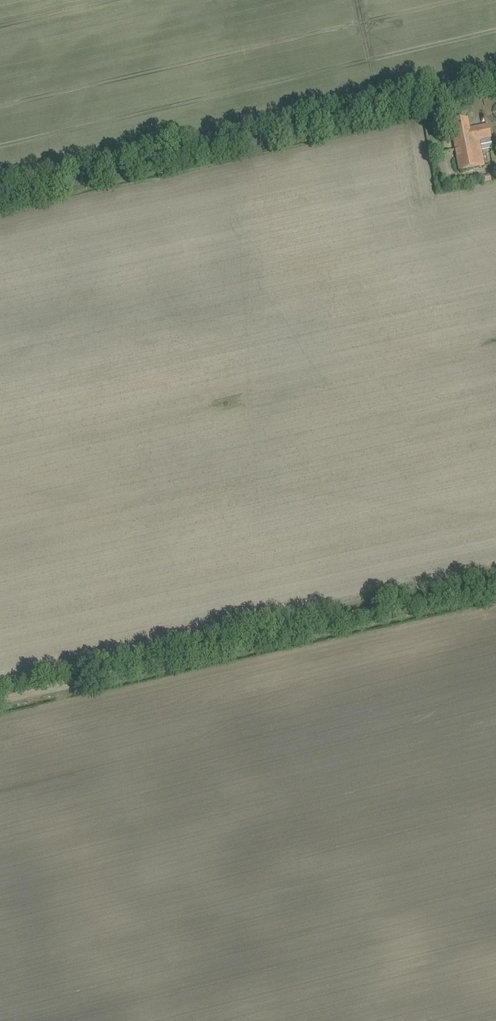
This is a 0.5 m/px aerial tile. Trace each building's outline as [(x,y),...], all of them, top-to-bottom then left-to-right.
[(491,138),(490,134),(488,125),(469,128),(467,119),(452,122),(455,137),(452,138),(459,171),(485,166),(480,141),(491,138)]
